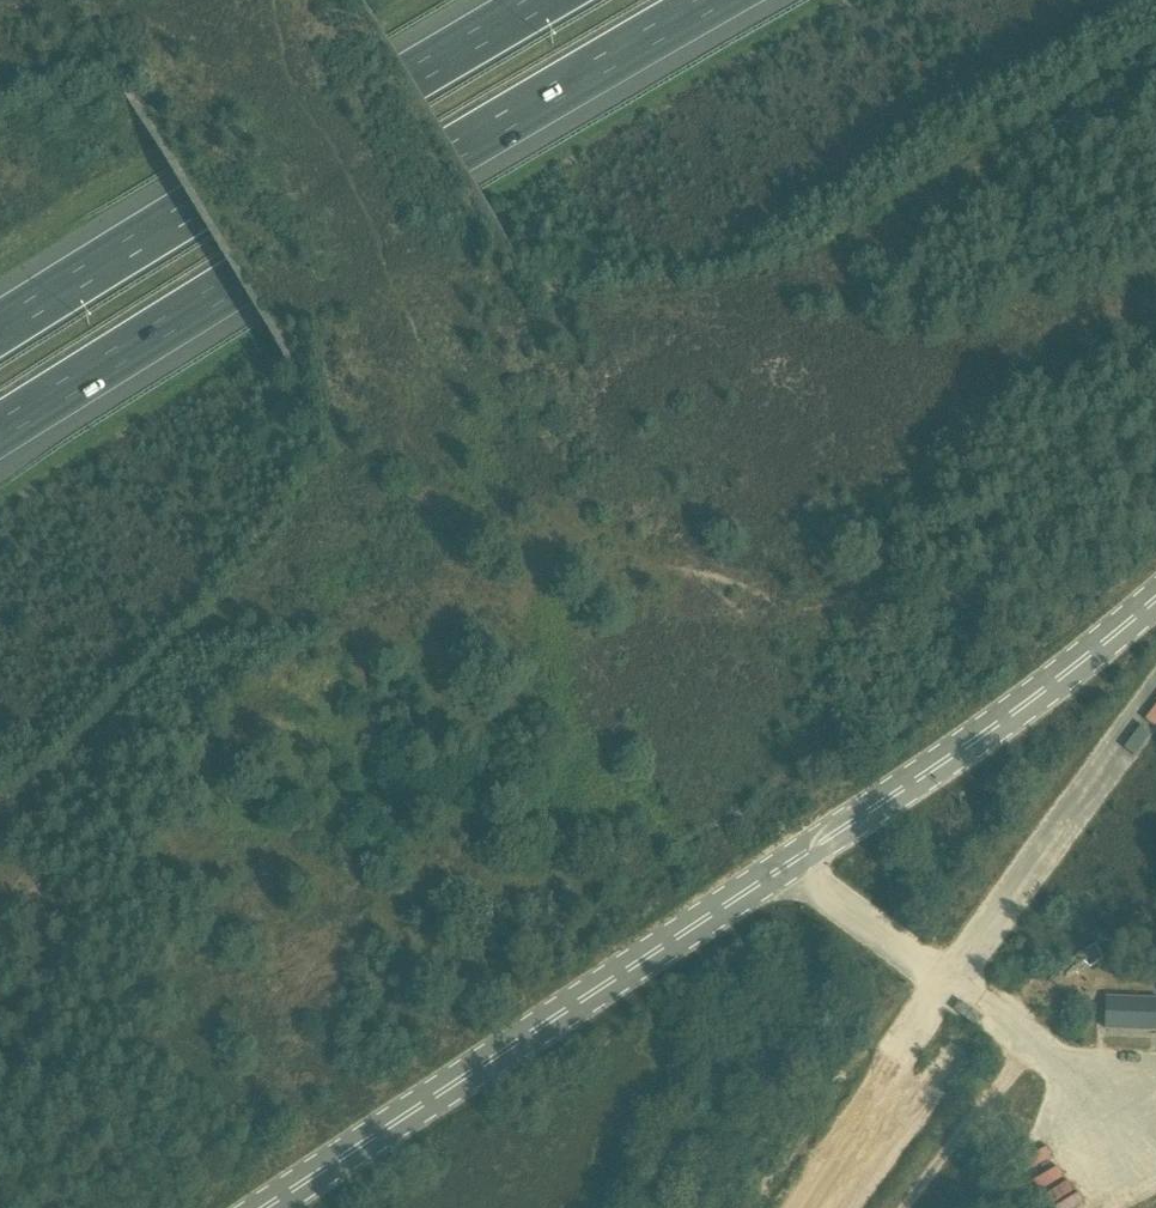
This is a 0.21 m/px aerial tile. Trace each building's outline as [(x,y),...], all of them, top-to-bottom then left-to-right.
[(1107,996),(1106,1030),(1155,1031),(1155,998),(1107,996)]
